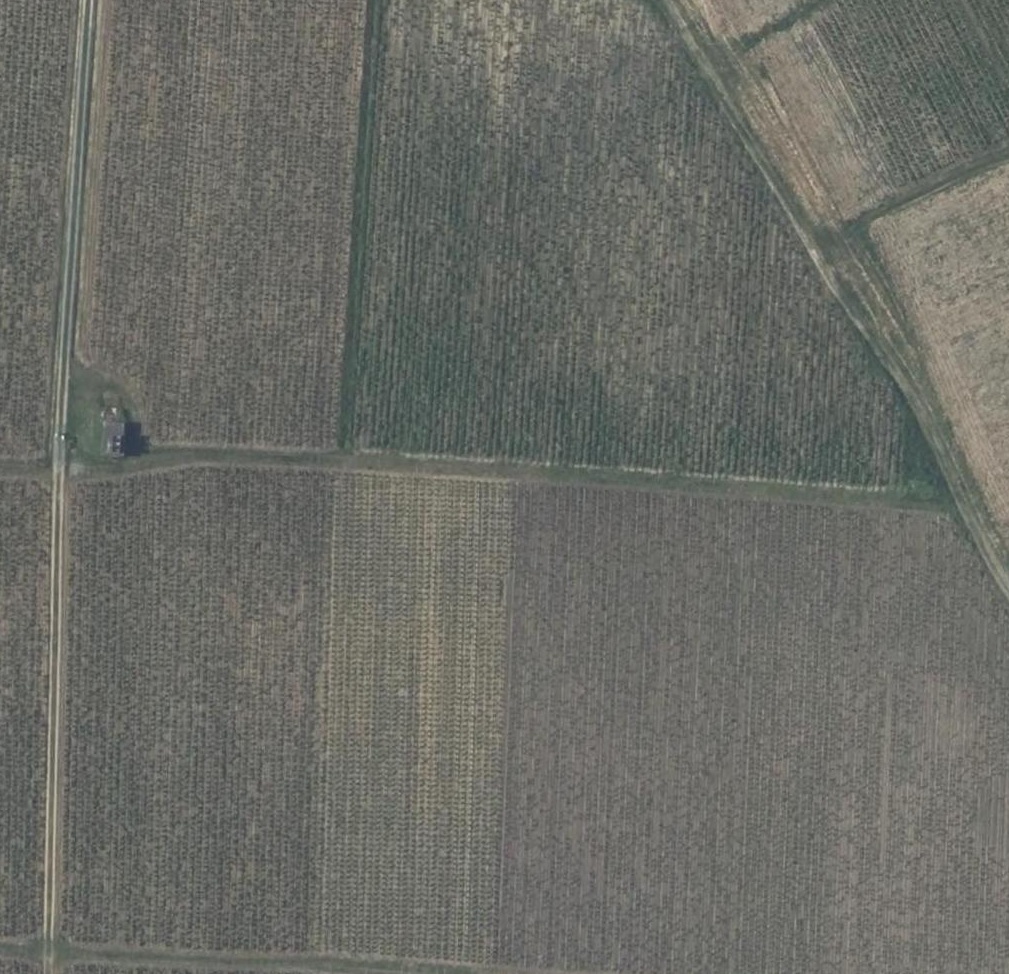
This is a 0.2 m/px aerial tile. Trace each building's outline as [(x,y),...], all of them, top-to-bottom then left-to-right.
[(96,420),(95,442),(119,442),(119,421),(96,420)]
